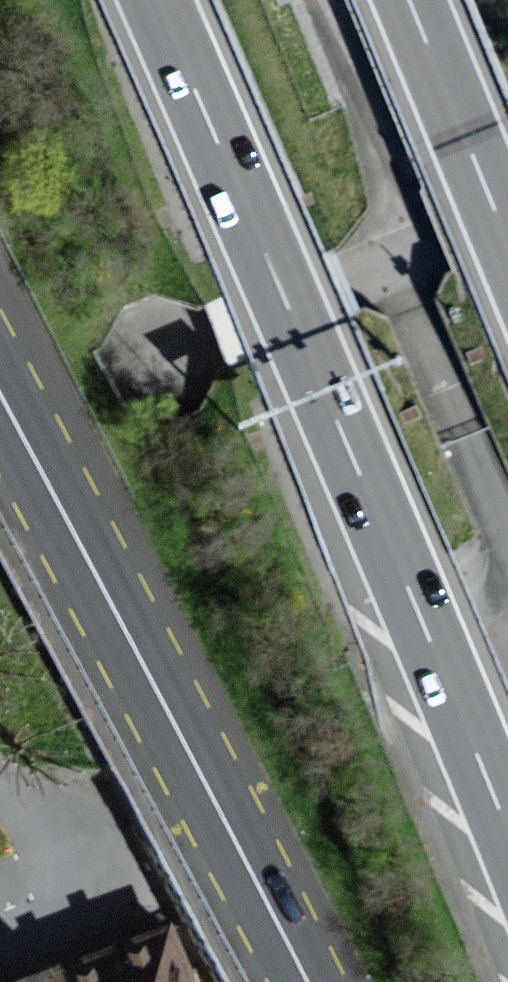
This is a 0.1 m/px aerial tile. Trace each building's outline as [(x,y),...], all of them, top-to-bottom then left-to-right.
[(49,981),(179,981),(167,941),(103,961),(48,978),(49,981)]
